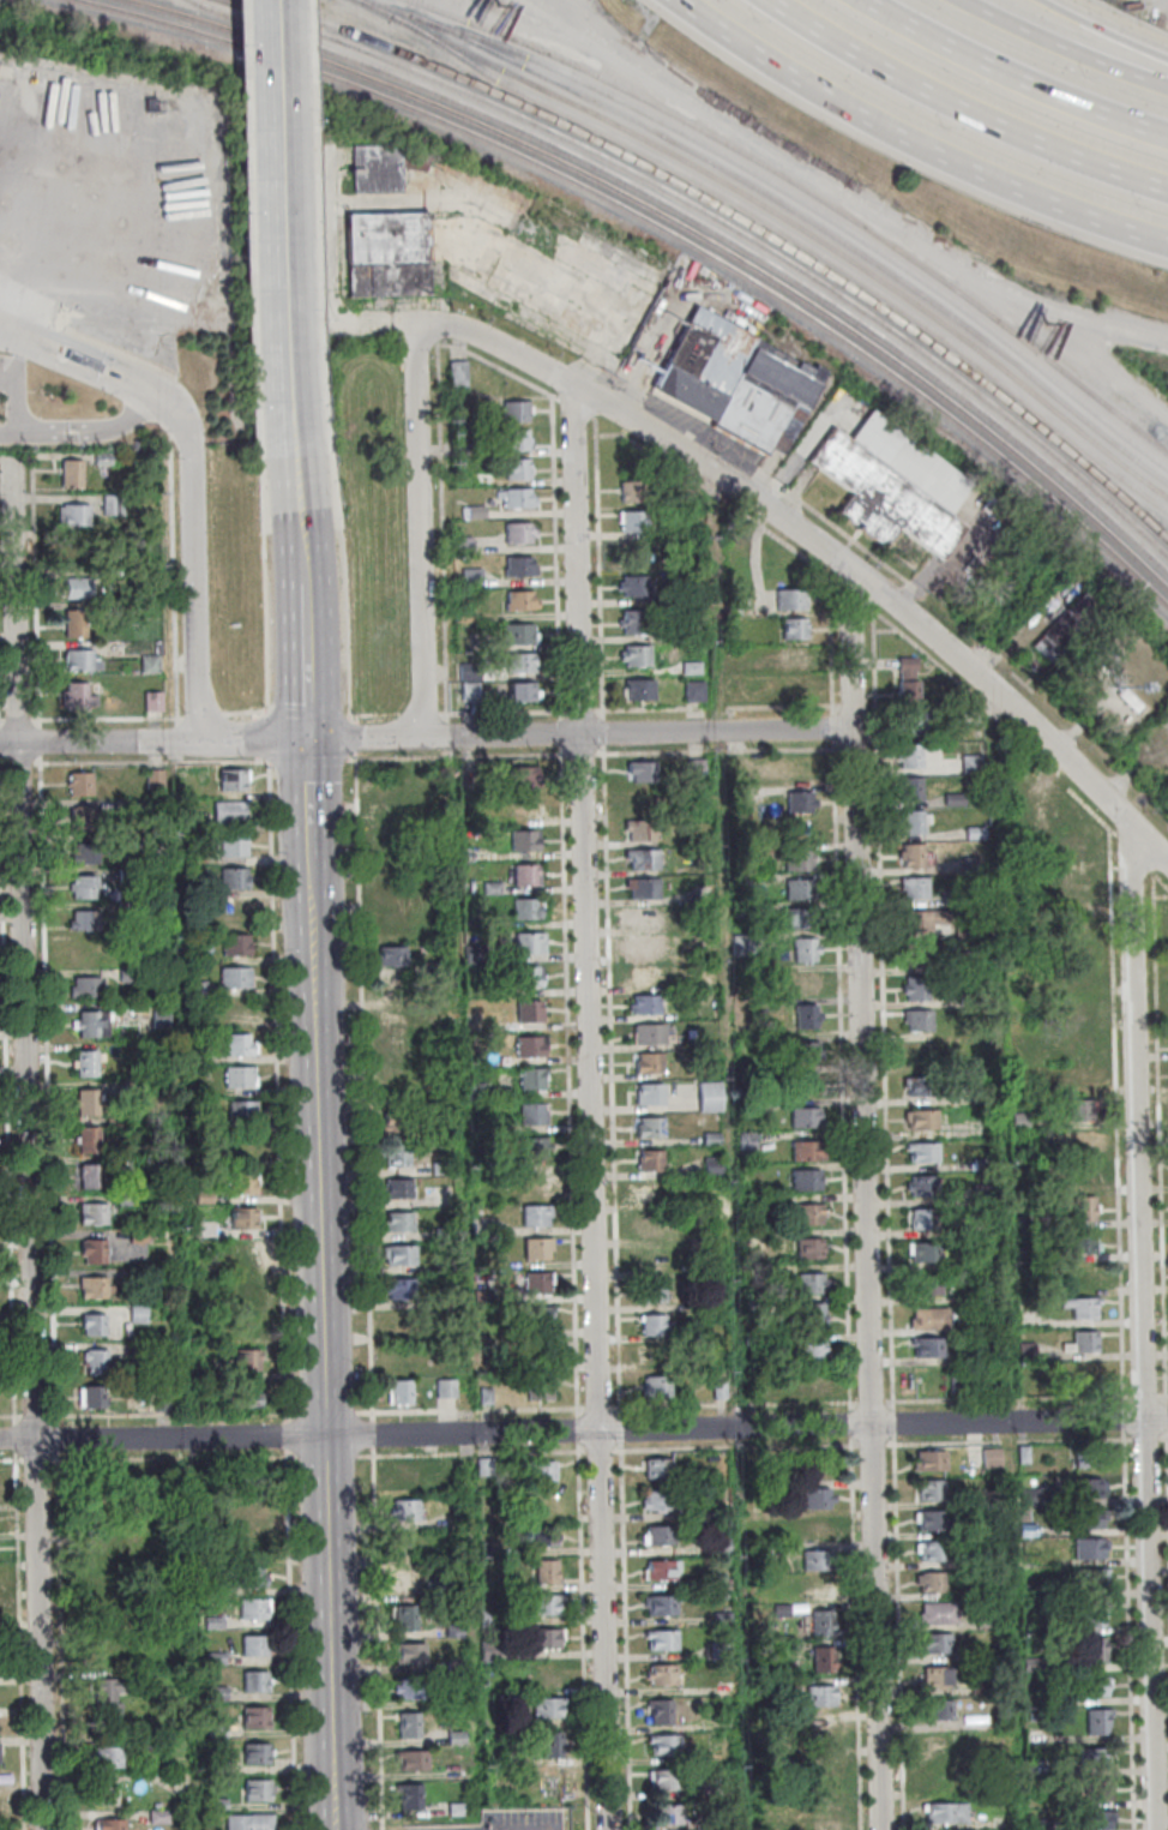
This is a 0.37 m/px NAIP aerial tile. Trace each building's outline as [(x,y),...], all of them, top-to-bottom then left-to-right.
[(354,146),(403,145),(403,194),(354,194),(354,146)] [(349,217),(431,217),(431,265),(349,266),(349,217)] [(699,310),(759,342),(712,427),(652,395),(699,310)] [(754,355),(820,390),(784,458),(771,451),(767,460),(714,431),(754,355)] [(451,365),(469,365),(469,392),(452,392),(451,365)] [(505,407),(529,406),(530,427),(498,427),(498,412),(505,412),(505,407)] [(809,464),(835,431),(851,443),(873,413),(974,487),(951,518),(968,530),(943,563),(899,530),(884,551),(839,517),(854,497),(809,464)] [(496,436),(529,434),(530,455),(496,456),(496,436)] [(96,457),(97,468),(114,468),(114,456),(96,457)] [(64,463),(85,464),(84,492),(62,491),(64,463)] [(506,464),(530,464),(530,485),(506,485),(506,464)] [(621,487),(646,486),(646,506),(621,506),(621,487)] [(684,492),(684,510),(699,510),(698,492),(684,492)] [(505,494),(530,493),(530,503),(536,503),(536,512),(506,512),(505,494)] [(106,498),(126,498),(126,518),(104,518),(106,498)] [(65,509),(92,509),(91,532),(64,530),(64,527),(59,527),(60,511),(65,511),(65,509)] [(470,510),(487,509),(487,522),(470,522),(470,510)] [(624,516),(648,516),(648,536),(624,536),(624,516)] [(679,522),(697,522),(698,536),(680,536),(679,522)] [(506,529),(531,528),(531,534),(537,534),(537,542),(532,542),(532,548),(506,548),(506,529)] [(63,559),(85,559),(85,540),(63,540),(63,559)] [(456,540),(474,540),(474,558),(457,558),(456,540)] [(507,563),(532,562),(532,570),(538,570),(538,580),(505,581),(505,574),(507,574),(507,563)] [(463,572),(483,572),(483,592),(464,592),(463,572)] [(624,581),(650,580),(650,601),(625,601),(625,595),(619,595),(619,587),(624,587),(624,581)] [(65,581),(92,582),(91,602),(65,602),(65,581)] [(687,590),(687,606),(703,605),(703,590),(687,590)] [(778,594),(808,594),(808,614),(778,616),(778,594)] [(507,598),(534,596),(534,605),(538,605),(538,614),(507,616),(507,598)] [(1034,650),(1083,598),(1104,618),(1056,671),(1034,650)] [(456,613),(474,613),(474,626),(456,625),(456,613)] [(66,616),(88,614),(88,641),(66,642),(66,616)] [(625,616),(648,614),(648,640),(625,640),(625,632),(620,632),(620,624),(625,624),(625,616)] [(784,624),(808,624),(808,644),(784,644),(784,624)] [(504,629),(535,629),(535,636),(534,636),(534,649),(504,650),(504,629)] [(809,647),(782,647),(782,668),(809,668),(809,647)] [(626,650),(651,650),(651,671),(626,672),(626,666),(621,666),(621,656),(626,656),(626,650)] [(68,654),(95,654),(95,665),(103,664),(103,674),(68,676),(68,654)] [(510,659),(535,658),(536,678),(510,678),(510,659)] [(143,659),(159,659),(161,677),(144,677),(143,659)] [(902,676),(901,676),(899,661),(919,661),(919,676),(916,676),(916,684),(902,685),(902,676)] [(684,666),(703,665),(703,678),(685,678),(684,666)] [(460,666),(480,666),(480,684),(460,684),(460,666)] [(785,676),(785,697),(809,697),(809,676),(785,676)] [(686,685),(705,684),(706,706),(686,706),(686,685)] [(626,685),(655,685),(655,706),(626,706),(626,685)] [(68,686),(89,686),(89,700),(97,700),(98,712),(89,712),(89,716),(68,716),(68,713),(61,713),(61,695),(68,695),(68,686)] [(462,686),(480,686),(480,706),(463,706),(462,686)] [(920,686),(921,709),(901,709),(901,686),(920,686)] [(507,690),(536,689),(536,707),(508,708),(507,690)] [(146,696),(164,696),(164,715),(146,715),(146,696)] [(899,716),(931,716),(932,738),(899,739),(899,716)] [(902,757),(902,746),(922,746),(923,773),(903,773),(902,766),(897,766),(897,757),(902,757)] [(963,761),(985,760),(985,776),(964,776),(963,761)] [(688,763),(706,762),(706,779),(688,780),(688,763)] [(633,782),(632,782),(631,764),(657,763),(657,787),(633,787),(633,782)] [(537,764),(538,779),(541,779),(541,787),(514,788),(513,766),(537,764)] [(219,768),(246,768),(246,769),(249,769),(249,781),(246,781),(246,788),(221,788),(219,768)] [(146,769),(164,769),(164,788),(146,788),(146,769)] [(70,770),(92,772),(92,794),(70,794),(70,785),(66,786),(66,780),(70,780),(70,770)] [(922,779),(923,805),(904,806),(904,798),(899,798),(899,788),(904,788),(904,780),(922,779)] [(747,790),(748,808),(728,808),(728,790),(747,790)] [(656,791),(629,791),(629,810),(656,810),(656,791)] [(425,792),(441,792),(441,808),(425,808),(425,792)] [(813,811),(813,817),(789,817),(789,794),(813,793),(813,803),(818,803),(818,811),(813,811)] [(1033,795),(1033,827),(1058,827),(1058,795),(1033,795)] [(538,796),(513,796),(513,817),(538,817),(538,796)] [(946,797),(967,797),(967,809),(946,809),(946,797)] [(213,802),(246,800),(246,822),(215,822),(213,802)] [(74,804),(94,804),(94,830),(74,829),(74,822),(70,822),(70,810),(74,811),(74,804)] [(925,817),(932,817),(932,827),(925,827),(925,839),(904,839),(903,830),(898,830),(898,823),(903,823),(903,812),(925,812),(925,817)] [(405,835),(405,813),(375,813),(375,835),(405,835)] [(187,814),(205,814),(205,830),(187,830),(187,814)] [(631,846),(631,836),(626,836),(625,824),(658,824),(660,846),(631,846)] [(968,828),(987,828),(987,842),(969,842),(968,828)] [(512,829),(535,829),(536,836),(540,836),(540,851),(512,852),(512,829)] [(219,834),(246,833),(246,842),(248,842),(248,854),(219,856),(219,834)] [(119,835),(136,835),(136,851),(119,851),(119,835)] [(71,842),(98,842),(98,863),(71,863),(71,842)] [(901,856),(904,856),(904,845),(925,845),(926,872),(905,872),(904,865),(901,865),(901,856)] [(186,848),(205,848),(205,862),(186,862),(186,848)] [(631,865),(627,865),(627,852),(658,852),(660,874),(631,875),(631,865)] [(813,852),(814,875),(788,875),(788,852),(813,852)] [(964,860),(982,860),(982,876),(965,877),(964,860)] [(537,871),(541,871),(541,884),(538,884),(538,887),(514,888),(513,864),(537,863),(537,871)] [(219,866),(247,866),(247,872),(248,872),(249,888),(221,888),(219,866)] [(119,869),(136,869),(136,887),(119,887),(119,869)] [(72,874),(95,874),(95,898),(72,898),(72,890),(68,889),(68,883),(72,882),(72,874)] [(752,878),(753,894),(731,894),(731,880),(752,878)] [(931,902),(905,904),(905,894),(903,894),(902,880),(931,878),(931,902)] [(632,894),(628,894),(627,881),(660,880),(661,904),(632,904),(632,894)] [(814,881),(815,904),(788,905),(787,881),(814,881)] [(483,882),(501,882),(501,894),(483,895),(483,882)] [(945,895),(963,894),(963,908),(945,910),(945,895)] [(513,899),(537,898),(537,904),(541,904),(542,920),(514,920),(513,899)] [(248,922),(248,900),(222,900),(222,922),(248,922)] [(1030,900),(1048,900),(1048,913),(1030,914),(1030,900)] [(118,902),(136,902),(136,917),(118,917),(118,902)] [(659,907),(628,907),(628,927),(659,927),(659,907)] [(72,908),(100,910),(100,929),(68,930),(68,920),(72,920),(72,908)] [(753,908),(754,920),(734,920),(734,908),(753,908)] [(785,911),(814,910),(815,934),(787,934),(785,911)] [(932,914),(951,914),(951,926),(932,926),(932,935),(907,935),(907,934),(902,934),(902,925),(907,925),(907,913),(932,913),(932,914)] [(516,932),(546,931),(546,954),(517,955),(516,932)] [(222,934),(248,932),(248,940),(249,940),(251,955),(222,955),(222,934)] [(628,937),(628,956),(659,956),(659,937),(628,937)] [(734,938),(758,938),(758,959),(734,960),(734,938)] [(795,941),(815,940),(817,950),(819,950),(820,959),(817,959),(817,967),(796,968),(795,941)] [(908,965),(902,965),(902,955),(908,954),(907,946),(943,944),(944,960),(929,961),(929,972),(908,972),(908,965)] [(381,954),(380,947),(407,946),(407,965),(375,966),(375,955),(381,954)] [(429,962),(446,961),(446,974),(429,974),(429,962)] [(219,967),(249,966),(249,968),(251,968),(252,986),(219,988),(219,967)] [(542,972),(543,988),(516,989),(514,966),(540,966),(540,972),(542,972)] [(638,968),(661,968),(662,991),(634,991),(634,979),(638,979),(638,968)] [(119,970),(137,970),(137,983),(119,983),(119,970)] [(794,995),(820,995),(820,971),(794,971),(794,995)] [(73,976),(100,977),(100,996),(70,996),(70,985),(73,985),(73,976)] [(908,979),(928,978),(928,1006),(909,1007),(908,1000),(904,1000),(903,989),(908,989),(908,979)] [(381,997),(377,997),(375,988),(381,988),(381,979),(408,979),(408,1000),(381,1001),(381,997)] [(188,982),(205,982),(206,997),(188,997),(188,982)] [(959,996),(979,995),(979,1008),(959,1008),(959,996)] [(636,1020),(636,1019),(630,1019),(630,1008),(636,1008),(636,998),(660,998),(660,1010),(662,1010),(662,1019),(636,1020)] [(230,1021),(254,1021),(254,1000),(230,1000),(230,1021)] [(518,1001),(541,1000),(541,1008),(544,1008),(544,1021),(542,1021),(542,1024),(518,1024),(518,1001)] [(818,1026),(818,1033),(796,1033),(796,1007),(817,1007),(818,1016),(821,1016),(821,1026),(818,1026)] [(78,1010),(106,1010),(107,1036),(79,1037),(79,1028),(76,1028),(76,1020),(78,1020),(78,1010)] [(152,1010),(169,1010),(170,1028),(152,1028),(152,1010)] [(908,1028),(905,1028),(905,1013),(933,1012),(933,1036),(908,1036),(908,1028)] [(402,1013),(381,1013),(381,1034),(402,1034),(402,1013)] [(666,1026),(666,1049),(633,1050),(633,1037),(636,1037),(636,1026),(666,1026)] [(225,1033),(249,1033),(248,1040),(253,1039),(253,1055),(227,1055),(225,1033)] [(540,1040),(543,1040),(544,1057),(517,1057),(516,1036),(540,1036),(540,1040)] [(791,1044),(818,1043),(818,1066),(791,1067),(791,1044)] [(380,1065),(410,1065),(410,1046),(380,1046),(380,1065)] [(192,1049),(209,1049),(209,1063),(192,1063),(192,1049)] [(76,1050),(97,1050),(98,1076),(77,1076),(76,1050)] [(663,1055),(663,1079),(637,1079),(636,1066),(639,1066),(639,1056),(663,1055)] [(224,1066),(224,1086),(252,1086),(257,1086),(257,1075),(255,1075),(254,1066),(224,1066)] [(519,1067),(542,1066),(543,1090),(520,1090),(519,1067)] [(753,1081),(753,1068),(772,1067),(772,1080),(753,1081)] [(793,1076),(819,1076),(819,1099),(794,1100),(793,1076)] [(384,1103),(411,1103),(411,1079),(384,1079),(384,1103)] [(910,1080),(937,1079),(938,1102),(910,1103),(910,1080)] [(124,1080),(142,1080),(142,1097),(124,1097),(124,1080)] [(466,1082),(484,1081),(484,1099),(468,1099),(466,1082)] [(700,1084),(722,1084),(723,1116),(700,1116),(700,1084)] [(663,1112),(652,1112),(652,1106),(640,1108),(640,1104),(636,1104),(636,1096),(640,1096),(639,1086),(662,1086),(663,1112)] [(77,1090),(98,1088),(100,1115),(78,1116),(78,1106),(73,1106),(73,1099),(77,1099),(77,1090)] [(228,1100),(258,1099),(258,1112),(254,1112),(254,1121),(228,1121),(228,1100)] [(1070,1102),(1090,1100),(1090,1124),(1070,1126),(1070,1102)] [(543,1122),(543,1124),(522,1126),(520,1103),(542,1102),(543,1109),(546,1109),(547,1122),(543,1122)] [(819,1109),(820,1124),(825,1124),(825,1132),(793,1133),(793,1110),(819,1109)] [(386,1111),(410,1110),(410,1133),(387,1133),(386,1129),(385,1129),(384,1116),(386,1116),(386,1111)] [(907,1114),(939,1112),(939,1134),(909,1135),(909,1127),(907,1127),(907,1114)] [(1013,1115),(1029,1115),(1029,1128),(1013,1129),(1013,1115)] [(639,1117),(663,1116),(664,1139),(637,1140),(637,1123),(639,1123),(639,1117)] [(107,1118),(124,1118),(125,1130),(107,1130),(107,1118)] [(469,1122),(486,1121),(486,1134),(469,1134),(469,1122)] [(78,1127),(100,1127),(101,1152),(79,1153),(78,1145),(74,1145),(74,1138),(78,1136),(78,1127)] [(703,1132),(720,1132),(720,1146),(703,1146),(703,1132)] [(228,1159),(258,1159),(258,1136),(228,1136),(228,1159)] [(522,1136),(546,1136),(547,1159),(523,1160),(522,1136)] [(758,1136),(758,1152),(739,1152),(739,1136),(758,1136)] [(793,1142),(820,1142),(820,1166),(794,1168),(793,1142)] [(939,1145),(940,1166),(911,1166),(911,1156),(908,1156),(908,1145),(939,1145)] [(639,1153),(639,1150),(663,1148),(663,1172),(639,1174),(639,1171),(638,1171),(637,1153),(639,1153)] [(385,1151),(409,1150),(410,1168),(386,1169),(385,1151)] [(704,1158),(720,1157),(721,1175),(704,1175),(704,1158)] [(976,1158),(992,1158),(993,1171),(976,1171),(976,1158)] [(432,1163),(451,1162),(451,1175),(432,1175),(432,1163)] [(79,1164),(102,1164),(102,1189),(80,1189),(79,1164)] [(1074,1192),(1073,1164),(1095,1164),(1095,1190),(1074,1192)] [(548,1192),(548,1170),(525,1170),(525,1192),(548,1192)] [(228,1171),(255,1171),(255,1178),(257,1178),(257,1193),(228,1193),(228,1171)] [(793,1171),(820,1171),(821,1190),(794,1192),(793,1171)] [(913,1187),(913,1178),(938,1177),(938,1201),(914,1201),(913,1195),(907,1195),(907,1187),(913,1187)] [(387,1199),(381,1199),(381,1187),(386,1187),(386,1180),(411,1178),(411,1199),(387,1200),(387,1199)] [(664,1204),(664,1183),(639,1183),(639,1204),(664,1204)] [(975,1184),(993,1184),(994,1201),(975,1202),(975,1184)] [(195,1190),(213,1190),(213,1204),(195,1204),(195,1190)] [(119,1194),(136,1194),(136,1206),(119,1206),(119,1194)] [(759,1196),(776,1195),(776,1207),(760,1207),(759,1196)] [(1076,1198),(1095,1198),(1096,1224),(1076,1224),(1076,1198)] [(79,1204),(108,1205),(108,1224),(79,1224),(79,1204)] [(796,1204),(820,1204),(821,1225),(797,1225),(796,1204)] [(523,1205),(552,1205),(553,1216),(549,1216),(549,1225),(546,1225),(546,1228),(524,1229),(523,1205)] [(230,1207),(230,1228),(257,1228),(257,1207),(230,1207)] [(387,1212),(411,1211),(411,1232),(389,1234),(389,1231),(383,1231),(383,1220),(387,1220),(387,1212)] [(913,1212),(938,1211),(938,1235),(914,1236),(913,1212)] [(636,1237),(663,1237),(663,1216),(636,1216),(636,1237)] [(435,1229),(452,1228),(453,1241),(435,1242),(435,1229)] [(130,1231),(147,1232),(147,1244),(130,1244),(130,1231)] [(1072,1235),(1096,1235),(1097,1247),(1102,1247),(1102,1255),(1097,1255),(1097,1258),(1072,1259),(1072,1235)] [(549,1250),(549,1258),(525,1259),(525,1238),(553,1237),(553,1250),(549,1250)] [(796,1238),(819,1237),(819,1243),(823,1243),(823,1249),(819,1249),(819,1260),(797,1260),(796,1238)] [(85,1238),(106,1238),(106,1262),(85,1264),(85,1255),(80,1255),(80,1243),(85,1243),(85,1238)] [(387,1258),(384,1258),(383,1247),(387,1247),(387,1246),(415,1244),(415,1266),(389,1267),(387,1258)] [(914,1244),(941,1244),(943,1267),(915,1267),(914,1244)] [(224,1267),(261,1267),(261,1245),(224,1245),(224,1267)] [(660,1270),(660,1248),(640,1248),(640,1270),(660,1270)] [(980,1258),(997,1258),(997,1272),(980,1272),(980,1258)] [(742,1266),(758,1265),(759,1279),(742,1279),(742,1266)] [(525,1272),(548,1272),(548,1284),(550,1283),(550,1294),(526,1295),(525,1272)] [(823,1279),(827,1278),(829,1286),(823,1286),(824,1295),(799,1295),(797,1273),(823,1272),(823,1279)] [(79,1277),(107,1277),(107,1285),(114,1285),(114,1294),(107,1292),(108,1298),(82,1298),(80,1288),(79,1289),(79,1277)] [(915,1278),(943,1277),(943,1300),(916,1300),(915,1278)] [(389,1279),(414,1278),(415,1301),(390,1302),(389,1279)] [(643,1288),(642,1282),(664,1280),(666,1303),(640,1303),(640,1288),(643,1288)] [(233,1301),(261,1301),(261,1281),(233,1281),(233,1301)] [(742,1301),(759,1301),(759,1314),(742,1314),(742,1301)] [(1073,1310),(1061,1312),(1061,1302),(1096,1301),(1096,1324),(1073,1324),(1073,1310)] [(824,1302),(824,1330),(805,1330),(803,1303),(824,1302)] [(526,1306),(549,1304),(550,1328),(528,1330),(526,1306)] [(131,1306),(147,1306),(147,1324),(131,1324),(131,1306)] [(82,1313),(106,1313),(106,1334),(84,1334),(83,1327),(82,1327),(82,1313)] [(911,1334),(911,1324),(914,1324),(914,1314),(949,1313),(949,1334),(911,1334)] [(664,1314),(664,1336),(640,1337),(640,1314),(664,1314)] [(259,1315),(232,1315),(232,1337),(259,1337),(259,1315)] [(1074,1333),(1098,1333),(1100,1358),(1076,1358),(1074,1333)] [(743,1348),(743,1336),(760,1334),(760,1348),(743,1348)] [(526,1340),(552,1339),(553,1362),(528,1363),(526,1340)] [(944,1340),(944,1362),(915,1363),(914,1340),(944,1340)] [(130,1342),(147,1343),(147,1358),(130,1358),(130,1342)] [(800,1343),(824,1342),(825,1364),(801,1364),(800,1343)] [(643,1365),(667,1365),(667,1344),(643,1344),(643,1365)] [(86,1349),(108,1350),(109,1374),(86,1374),(88,1361),(83,1361),(83,1351),(86,1351),(86,1349)] [(235,1349),(260,1349),(260,1369),(235,1369),(235,1349)] [(1079,1386),(1100,1386),(1100,1366),(1079,1366),(1079,1386)] [(799,1391),(827,1391),(827,1372),(799,1372),(799,1391)] [(644,1376),(667,1375),(668,1398),(643,1399),(643,1384),(644,1384),(644,1376)] [(529,1400),(529,1388),(513,1388),(513,1380),(552,1378),(552,1390),(553,1390),(553,1400),(529,1400)] [(387,1380),(411,1380),(413,1405),(389,1405),(387,1380)] [(437,1380),(456,1380),(456,1399),(437,1399),(437,1380)] [(712,1382),(724,1381),(726,1400),(712,1400),(712,1382)] [(83,1385),(106,1385),(106,1406),(83,1408),(83,1385)] [(235,1385),(258,1385),(258,1392),(261,1392),(261,1406),(235,1405),(235,1385)] [(481,1388),(493,1388),(493,1405),(481,1405),(481,1388)] [(156,1394),(171,1394),(171,1412),(156,1411),(156,1394)] [(1018,1446),(1029,1446),(1029,1464),(1018,1464),(1018,1446)] [(982,1448),(1000,1447),(1001,1468),(982,1469),(982,1448)] [(916,1457),(916,1451),(946,1450),(946,1470),(914,1470),(913,1457),(916,1457)] [(1097,1466),(1097,1454),(1077,1454),(1077,1466),(1097,1466)] [(493,1476),(477,1476),(477,1458),(492,1458),(493,1476)] [(644,1459),(672,1458),(672,1477),(645,1477),(644,1459)] [(528,1469),(528,1462),(555,1460),(555,1481),(523,1481),(523,1469),(528,1469)] [(414,1463),(390,1463),(390,1490),(414,1490),(414,1463)] [(239,1488),(237,1465),(263,1465),(264,1488),(239,1488)] [(1074,1478),(1101,1478),(1102,1499),(1074,1499),(1074,1478)] [(919,1500),(919,1481),(944,1480),(944,1500),(919,1500)] [(829,1502),(830,1510),(805,1510),(805,1488),(829,1488),(829,1493),(833,1493),(835,1502),(829,1502)] [(645,1490),(670,1490),(670,1510),(645,1511),(645,1508),(640,1508),(640,1499),(645,1499),(645,1490)] [(1038,1490),(1038,1506),(1013,1506),(1013,1490),(1038,1490)] [(558,1492),(529,1492),(529,1513),(558,1513),(558,1492)] [(263,1506),(265,1506),(265,1520),(239,1522),(239,1499),(263,1499),(263,1506)] [(390,1506),(395,1505),(395,1499),(420,1499),(420,1520),(395,1522),(395,1513),(390,1513),(390,1506)] [(708,1507),(724,1507),(724,1519),(709,1519),(708,1507)] [(1103,1520),(1104,1529),(1074,1529),(1074,1510),(1103,1508),(1103,1510),(1107,1510),(1107,1520),(1103,1520)] [(947,1510),(947,1529),(919,1530),(917,1511),(947,1510)] [(803,1519),(803,1540),(832,1540),(832,1519),(803,1519)] [(1019,1525),(1037,1524),(1037,1536),(1021,1537),(1019,1525)] [(648,1534),(648,1525),(674,1525),(674,1544),(648,1544),(643,1544),(643,1534),(648,1534)] [(530,1547),(530,1528),(556,1526),(558,1546),(530,1547)] [(265,1532),(241,1532),(241,1555),(265,1555),(265,1532)] [(712,1538),(729,1538),(729,1554),(712,1554),(712,1538)] [(1074,1559),(1074,1538),(1102,1538),(1103,1559),(1074,1559)] [(947,1542),(949,1560),(920,1561),(919,1542),(947,1542)] [(789,1544),(789,1556),(771,1558),(771,1546),(789,1544)] [(803,1572),(803,1550),(831,1550),(831,1572),(803,1572)] [(537,1560),(558,1560),(558,1584),(537,1584),(537,1560)] [(680,1560),(681,1571),(675,1571),(675,1579),(649,1579),(648,1560),(680,1560)] [(241,1589),(240,1567),(264,1567),(264,1572),(266,1572),(267,1588),(241,1589)] [(1073,1570),(1108,1568),(1108,1578),(1103,1578),(1103,1590),(1073,1590),(1073,1570)] [(417,1571),(392,1571),(392,1591),(417,1591),(417,1571)] [(921,1584),(916,1584),(915,1574),(921,1574),(921,1572),(945,1571),(945,1594),(921,1594),(921,1584)] [(729,1579),(730,1591),(714,1591),(714,1579),(729,1579)] [(831,1580),(805,1580),(805,1602),(831,1602),(831,1580)] [(221,1597),(203,1597),(203,1584),(219,1583),(221,1597)] [(1040,1586),(1040,1598),(1022,1600),(1021,1586),(1040,1586)] [(987,1600),(987,1588),(1004,1588),(1004,1598),(987,1600)] [(530,1615),(530,1595),(564,1594),(564,1600),(559,1600),(559,1614),(530,1615)] [(644,1596),(648,1596),(648,1595),(676,1595),(678,1614),(648,1615),(648,1606),(644,1606),(644,1596)] [(240,1598),(266,1598),(266,1621),(240,1621),(240,1598)] [(919,1613),(922,1613),(921,1603),(956,1602),(957,1625),(919,1626),(919,1613)] [(1085,1628),(1084,1602),(1103,1602),(1103,1628),(1085,1628)] [(398,1632),(397,1604),(417,1604),(419,1631),(398,1632)] [(773,1618),(772,1604),(789,1604),(790,1616),(773,1618)] [(480,1612),(498,1610),(499,1627),(481,1627),(480,1612)] [(812,1636),(812,1610),(832,1610),(832,1636),(812,1636)] [(714,1613),(730,1613),(730,1625),(714,1625),(714,1613)] [(976,1613),(993,1613),(993,1631),(976,1631),(976,1613)] [(205,1618),(223,1618),(223,1630),(205,1631),(205,1618)] [(446,1625),(463,1625),(463,1638),(446,1638),(446,1625)] [(531,1649),(531,1628),(560,1628),(560,1649),(531,1649)] [(678,1630),(678,1650),(651,1651),(651,1639),(645,1639),(645,1630),(678,1630)] [(950,1633),(951,1652),(922,1654),(921,1634),(950,1633)] [(242,1637),(270,1636),(270,1649),(267,1649),(267,1657),(242,1657),(242,1637)] [(1086,1664),(1085,1638),(1104,1638),(1106,1663),(1086,1664)] [(481,1643),(498,1642),(499,1661),(481,1661),(481,1643)] [(398,1654),(393,1655),(392,1645),(397,1645),(397,1643),(426,1643),(426,1663),(398,1663),(398,1654)] [(813,1648),(832,1646),(832,1672),(813,1672),(813,1648)] [(225,1654),(225,1666),(206,1666),(206,1655),(225,1654)] [(464,1673),(448,1674),(448,1661),(464,1661),(464,1673)] [(676,1664),(676,1685),(651,1685),(651,1679),(646,1679),(646,1670),(651,1670),(651,1664),(676,1664)] [(923,1667),(949,1666),(950,1688),(923,1688),(923,1667)] [(243,1672),(267,1672),(267,1692),(243,1693),(243,1672)] [(1078,1678),(1106,1676),(1107,1697),(1078,1697),(1078,1678)] [(121,1717),(96,1717),(95,1679),(127,1678),(127,1692),(115,1693),(115,1703),(121,1702),(121,1717)] [(399,1685),(398,1679),(423,1678),(425,1699),(399,1699),(399,1692),(393,1693),(393,1685),(399,1685)] [(971,1696),(971,1682),(989,1681),(989,1696),(971,1696)] [(717,1682),(733,1682),(734,1694),(717,1694),(717,1682)] [(806,1686),(833,1686),(833,1705),(807,1706),(806,1686)] [(227,1687),(227,1702),(209,1702),(209,1688),(227,1687)] [(1058,1694),(1059,1706),(1040,1706),(1040,1694),(1058,1694)] [(447,1697),(463,1696),(463,1709),(447,1709),(447,1697)] [(560,1703),(561,1718),(534,1718),(532,1698),(566,1697),(566,1703),(560,1703)] [(672,1699),(673,1726),(652,1726),(652,1708),(646,1708),(646,1699),(672,1699)] [(952,1720),(923,1720),(922,1700),(952,1699),(952,1720)] [(243,1708),(269,1706),(269,1729),(243,1729),(243,1708)] [(1086,1710),(1112,1709),(1112,1716),(1107,1716),(1107,1735),(1086,1735),(1086,1710)] [(399,1712),(420,1711),(420,1738),(401,1739),(399,1712)] [(815,1718),(815,1744),(836,1744),(836,1718),(815,1718)] [(227,1726),(227,1738),(209,1739),(207,1726),(227,1726)] [(448,1732),(465,1730),(465,1744),(448,1744),(448,1732)] [(532,1739),(543,1739),(543,1732),(560,1732),(560,1757),(543,1757),(543,1751),(534,1751),(532,1739)] [(679,1734),(680,1754),(652,1756),(652,1742),(648,1742),(648,1735),(679,1734)] [(924,1755),(956,1755),(956,1736),(924,1736),(924,1755)] [(144,1750),(143,1738),(161,1738),(161,1750),(144,1750)] [(245,1744),(269,1742),(270,1765),(245,1765),(245,1744)] [(98,1757),(95,1757),(95,1747),(121,1746),(121,1765),(98,1766),(98,1757)] [(1082,1769),(1080,1748),(1107,1748),(1108,1768),(1082,1769)] [(401,1762),(396,1762),(396,1751),(428,1750),(429,1771),(401,1771),(401,1762)] [(522,1765),(505,1765),(505,1751),(522,1751),(522,1765)] [(836,1775),(837,1756),(814,1756),(814,1775),(836,1775)] [(228,1762),(228,1774),(210,1775),(209,1762),(228,1762)] [(926,1789),(955,1789),(955,1768),(926,1768),(926,1789)] [(654,1770),(681,1770),(681,1789),(654,1790),(654,1770)] [(536,1786),(552,1786),(552,1772),(536,1772),(536,1786)] [(118,1806),(91,1807),(91,1780),(116,1780),(118,1806)] [(270,1784),(273,1784),(275,1792),(271,1792),(271,1801),(246,1802),(245,1780),(270,1780),(270,1784)] [(1085,1801),(1084,1780),(1109,1780),(1110,1800),(1085,1801)] [(402,1811),(402,1792),(397,1792),(397,1783),(421,1783),(422,1810),(402,1811)] [(228,1799),(228,1811),(210,1812),(210,1800),(228,1799)] [(448,1802),(468,1802),(469,1817),(448,1817),(448,1802)] [(926,1804),(967,1802),(967,1822),(926,1823),(926,1804)] [(654,1825),(654,1805),(681,1805),(681,1824),(654,1825)] [(1082,1811),(1110,1810),(1110,1829),(1083,1829),(1082,1811)] [(150,1811),(169,1811),(170,1824),(150,1825),(150,1811)] [(273,1813),(273,1829),(226,1829),(225,1814),(273,1813)] [(125,1819),(125,1829),(97,1829),(97,1819),(125,1819)] [(839,1819),(811,1819),(811,1829),(839,1829),(839,1819)] [(1050,1820),(1050,1829),(1033,1829),(1032,1820),(1050,1820)]
